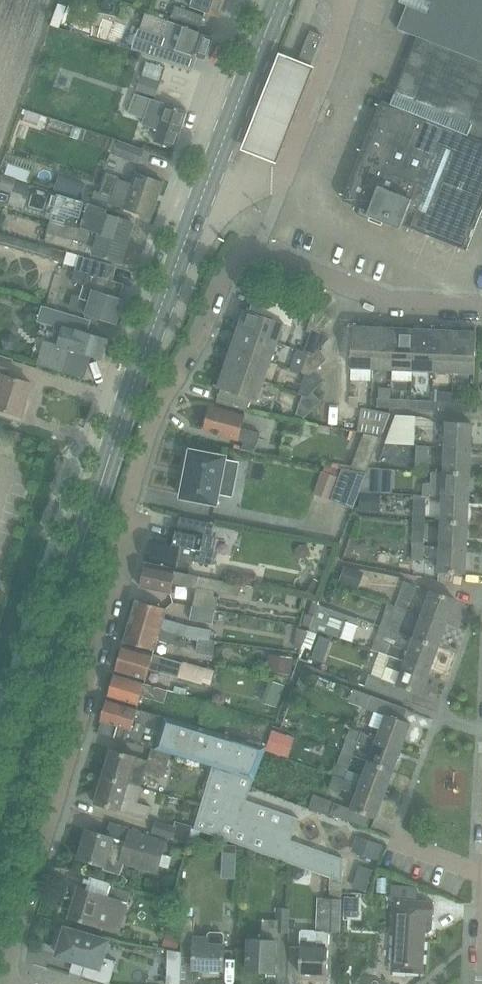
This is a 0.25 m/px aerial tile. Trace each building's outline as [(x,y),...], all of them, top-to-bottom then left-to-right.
[(191,8),(219,18),(225,0),(193,0),(191,8)] [(481,210),(481,0),(401,0),(400,2),(408,6),(398,29),(408,33),(417,37),(395,93),(386,90),(343,202),(359,208),(356,215),(366,219),(367,216),(399,228),(401,224),(466,250),(481,210)] [(58,2),(50,24),(59,26),(66,5),(58,2)] [(171,19),(181,22),(200,29),(204,17),(175,7),(171,19)] [(132,49),(135,50),(193,70),(197,57),(205,60),(212,37),(171,23),(171,24),(147,16),(143,29),(139,28),(132,49)] [(95,38),(112,44),(119,23),(102,18),(95,38)] [(224,21),(219,41),(229,43),(234,23),(224,21)] [(310,26),(299,53),(313,58),(322,31),(310,26)] [(314,75),(279,60),(244,157),(276,170),(314,75)] [(157,95),(162,82),(166,69),(147,63),(138,88),(157,95)] [(187,111),(168,105),(135,94),(128,113),(144,118),(142,125),(158,130),(154,142),(175,148),(187,111)] [(114,155),(140,165),(146,151),(119,141),(114,155)] [(23,155),(20,166),(43,173),(46,162),(23,155)] [(5,175),(28,183),(31,172),(9,164),(5,175)] [(114,205),(132,212),(151,218),(163,183),(137,173),(133,183),(119,177),(113,194),(96,188),(91,203),(112,211),(114,205)] [(13,191),(16,181),(0,176),(0,178),(0,187),(13,191)] [(81,228),(127,243),(133,223),(87,209),(89,203),(72,198),(65,224),(64,226),(80,231),(81,228)] [(80,231),(64,226),(65,224),(51,220),(47,233),(95,247),(93,255),(121,263),(127,243),(81,228),(80,231)] [(69,266),(76,268),(72,283),(85,287),(81,299),(76,297),(73,299),(71,306),(73,309),(87,314),(116,324),(123,301),(93,291),(98,278),(107,281),(112,267),(0,234),(0,245),(69,266)] [(298,308),(290,306),(256,294),(250,313),(244,311),(240,322),(235,321),(232,329),(236,331),(277,344),(284,324),(292,327),(298,308)] [(45,342),(38,365),(65,373),(84,379),(92,356),(102,359),(108,340),(89,334),(81,332),(85,320),(44,307),(40,321),(64,329),(59,346),(45,342)] [(313,312),(306,331),(310,333),(315,334),(320,330),(332,319),(323,309),(318,314),(313,312)] [(360,323),(352,322),(350,368),(371,369),(373,327),(372,327),(360,327),(360,323)] [(373,327),(371,369),(392,370),(394,328),(393,328),(381,328),(381,323),(373,323),(372,327),(373,327)] [(394,328),(392,370),(412,371),(414,328),(413,328),(401,328),(401,324),(393,323),(393,328),(394,328)] [(435,330),(433,330),(422,329),(422,324),(414,324),(413,328),(414,328),(412,371),(433,372),(435,330)] [(433,372),(453,373),(455,331),(454,331),(442,330),(442,326),(433,325),(433,330),(435,330),(433,372)] [(462,331),(462,327),(454,326),(454,331),(455,331),(453,373),(474,374),(476,331),(462,331)] [(315,334),(310,333),(303,352),(308,353),(313,355),(318,351),(329,341),(320,330),(315,334)] [(225,349),(229,350),(270,364),(277,344),(236,331),(232,343),(228,341),(225,349)] [(10,334),(2,339),(2,347),(10,352),(17,347),(17,339),(10,334)] [(219,368),(223,369),(263,383),(270,364),(229,350),(225,362),(221,361),(219,368)] [(313,355),(308,353),(301,373),(305,374),(311,376),(315,372),(326,361),(318,351),(313,355)] [(21,416),(31,384),(7,376),(12,361),(0,357),(0,409),(21,416)] [(263,383),(223,369),(219,381),(215,380),(212,388),(220,391),(216,404),(246,413),(251,401),(257,403),(263,383)] [(311,376),(305,374),(298,393),(302,395),(309,397),(313,394),(324,382),(315,372),(311,376)] [(420,391),(420,401),(410,400),(410,409),(430,410),(431,401),(431,392),(420,391)] [(295,414),(296,414),(306,417),(321,404),(313,394),(309,397),(302,395),(295,414)] [(390,408),(390,399),(377,399),(376,407),(390,408)] [(390,399),(390,408),(410,409),(410,400),(390,399)] [(450,411),(451,402),(431,401),(430,410),(450,411)] [(471,403),(451,402),(450,411),(471,412),(471,403)] [(204,432),(223,438),(236,441),(237,440),(257,445),(260,433),(240,428),(243,416),(211,407),(204,432)] [(361,409),(359,421),(381,425),(381,413),(361,409)] [(389,414),(382,413),(381,413),(381,425),(381,436),(389,414)] [(415,445),(416,417),(396,415),(386,443),(415,445)] [(357,432),(364,433),(364,434),(381,436),(381,425),(359,421),(357,432)] [(443,450),(469,451),(470,425),(444,424),(443,450)] [(367,470),(369,468),(381,436),(364,434),(352,467),(354,468),(353,471),(367,473),(367,470)] [(416,472),(428,473),(430,446),(417,445),(416,472)] [(442,474),(468,475),(469,451),(443,450),(442,474)] [(219,458),(183,451),(174,498),(209,505),(214,479),(227,482),(231,464),(218,462),(219,458)] [(369,468),(367,470),(367,473),(361,492),(381,494),(382,469),(369,468)] [(466,500),(468,475),(442,474),(432,473),(431,484),(423,483),(423,486),(423,498),(427,498),(427,497),(441,498),(440,499),(466,500)] [(413,522),(426,522),(427,498),(423,498),(414,497),(413,522)] [(439,523),(465,525),(466,500),(440,499),(439,523)] [(413,522),(412,545),(412,546),(425,547),(426,522),(413,522)] [(464,549),(465,525),(439,523),(438,547),(464,549)] [(145,562),(165,565),(175,567),(174,571),(189,574),(192,560),(201,562),(213,565),(218,537),(202,534),(202,533),(170,527),(167,539),(156,537),(155,540),(149,539),(145,562)] [(394,570),(423,576),(425,547),(412,546),(412,545),(394,544),(394,570)] [(437,572),(443,572),(463,573),(464,549),(438,547),(437,572)] [(174,571),(144,565),(140,587),(170,593),(171,583),(188,587),(188,592),(196,594),(193,608),(216,612),(218,597),(215,597),(216,592),(239,596),(241,585),(224,581),(198,576),(189,574),(174,571)] [(227,568),(224,581),(241,585),(255,587),(258,574),(227,568)] [(315,579),(308,591),(315,595),(321,583),(315,579)] [(407,611),(416,586),(405,582),(396,606),(396,607),(407,611)] [(454,601),(435,595),(429,592),(420,616),(445,625),(454,601)] [(306,614),(303,626),(342,639),(347,623),(357,626),(359,619),(319,605),(320,599),(314,597),(309,615),(306,614)] [(136,600),(130,622),(185,638),(198,642),(198,640),(199,640),(199,639),(210,640),(211,630),(189,626),(163,618),(166,609),(136,600)] [(398,634),(407,611),(396,607),(396,606),(389,603),(380,628),(398,634)] [(216,612),(193,608),(190,622),(203,625),(213,627),(216,612)] [(357,630),(369,633),(373,616),(361,612),(357,630)] [(445,625),(420,616),(412,639),(437,648),(445,625)] [(182,649),(185,638),(130,622),(124,642),(153,651),(156,641),(182,649)] [(296,640),(297,628),(272,626),(271,638),(296,640)] [(390,657),(428,671),(437,648),(412,639),(407,651),(394,646),(398,634),(380,628),(372,650),(390,657)] [(321,633),(312,655),(323,660),(332,637),(321,633)] [(199,640),(198,640),(198,642),(196,653),(213,656),(216,642),(210,640),(199,639),(199,640)] [(183,664),(181,663),(122,646),(115,671),(145,680),(148,670),(176,679),(202,686),(203,683),(211,685),(215,671),(183,662),(183,664)] [(304,668),(307,651),(283,647),(280,664),(304,668)] [(363,687),(389,696),(407,703),(412,691),(419,694),(428,671),(390,657),(382,680),(367,674),(363,687)] [(297,683),(305,686),(310,674),(302,671),(297,683)] [(167,691),(133,681),(114,675),(107,696),(137,705),(140,698),(163,705),(167,691)] [(406,709),(388,702),(353,689),(349,703),(384,716),(376,739),(400,748),(408,724),(401,722),(406,709)] [(152,749),(171,755),(213,767),(211,775),(237,782),(251,788),(266,750),(267,748),(126,706),(106,700),(99,721),(117,727),(114,738),(152,749)] [(342,752),(354,757),(359,743),(372,748),(367,762),(391,771),(400,748),(376,739),(351,728),(342,752)] [(267,748),(266,750),(288,757),(294,738),(273,731),(267,748)] [(171,755),(152,749),(148,762),(135,758),(135,757),(110,749),(101,776),(142,789),(143,788),(141,788),(146,772),(164,778),(171,755)] [(339,761),(333,776),(345,780),(349,770),(351,765),(339,761)] [(362,775),(349,770),(345,780),(383,794),(391,771),(367,762),(362,775)] [(237,782),(211,775),(195,830),(290,864),(298,844),(290,841),(293,834),(298,819),(246,800),(251,788),(237,782)] [(333,776),(333,775),(328,788),(340,793),(341,790),(355,795),(350,809),(374,818),(383,794),(345,780),(333,776)] [(93,803),(113,808),(148,820),(152,807),(138,803),(142,789),(101,776),(93,803)] [(329,815),(333,803),(313,795),(309,807),(329,815)] [(152,833),(188,843),(193,826),(176,821),(174,826),(156,821),(152,833)] [(121,876),(124,864),(156,874),(166,841),(128,830),(124,842),(112,838),(112,837),(86,829),(77,858),(104,866),(103,871),(118,875),(121,876)] [(380,860),(385,845),(357,835),(352,850),(380,860)] [(290,864),(331,879),(341,883),(342,860),(298,844),(290,864)] [(224,845),(224,877),(235,877),(236,845),(224,845)] [(118,875),(116,883),(125,886),(127,880),(123,877),(121,876),(118,875)] [(339,934),(341,893),(341,883),(331,879),(331,900),(318,899),(316,932),(301,931),(301,947),(300,947),(299,974),(327,975),(329,933),(339,934)] [(389,900),(396,901),(392,965),(422,966),(425,916),(431,916),(432,903),(416,902),(417,887),(390,885),(389,900)] [(68,918),(93,925),(117,933),(129,893),(108,887),(106,895),(78,887),(68,918)] [(275,972),(276,952),(276,941),(277,932),(288,933),(289,908),(276,908),(276,920),(263,919),(262,940),(248,939),(247,971),(275,972)] [(181,953),(181,957),(193,957),(192,969),(208,969),(208,974),(218,974),(218,970),(223,970),(225,926),(195,925),(196,917),(183,917),(181,953)] [(60,932),(55,949),(58,950),(57,955),(86,964),(82,976),(108,983),(109,983),(116,961),(102,957),(107,941),(65,928),(64,933),(60,932)] [(167,983),(181,983),(181,957),(181,953),(168,953),(167,983)]
